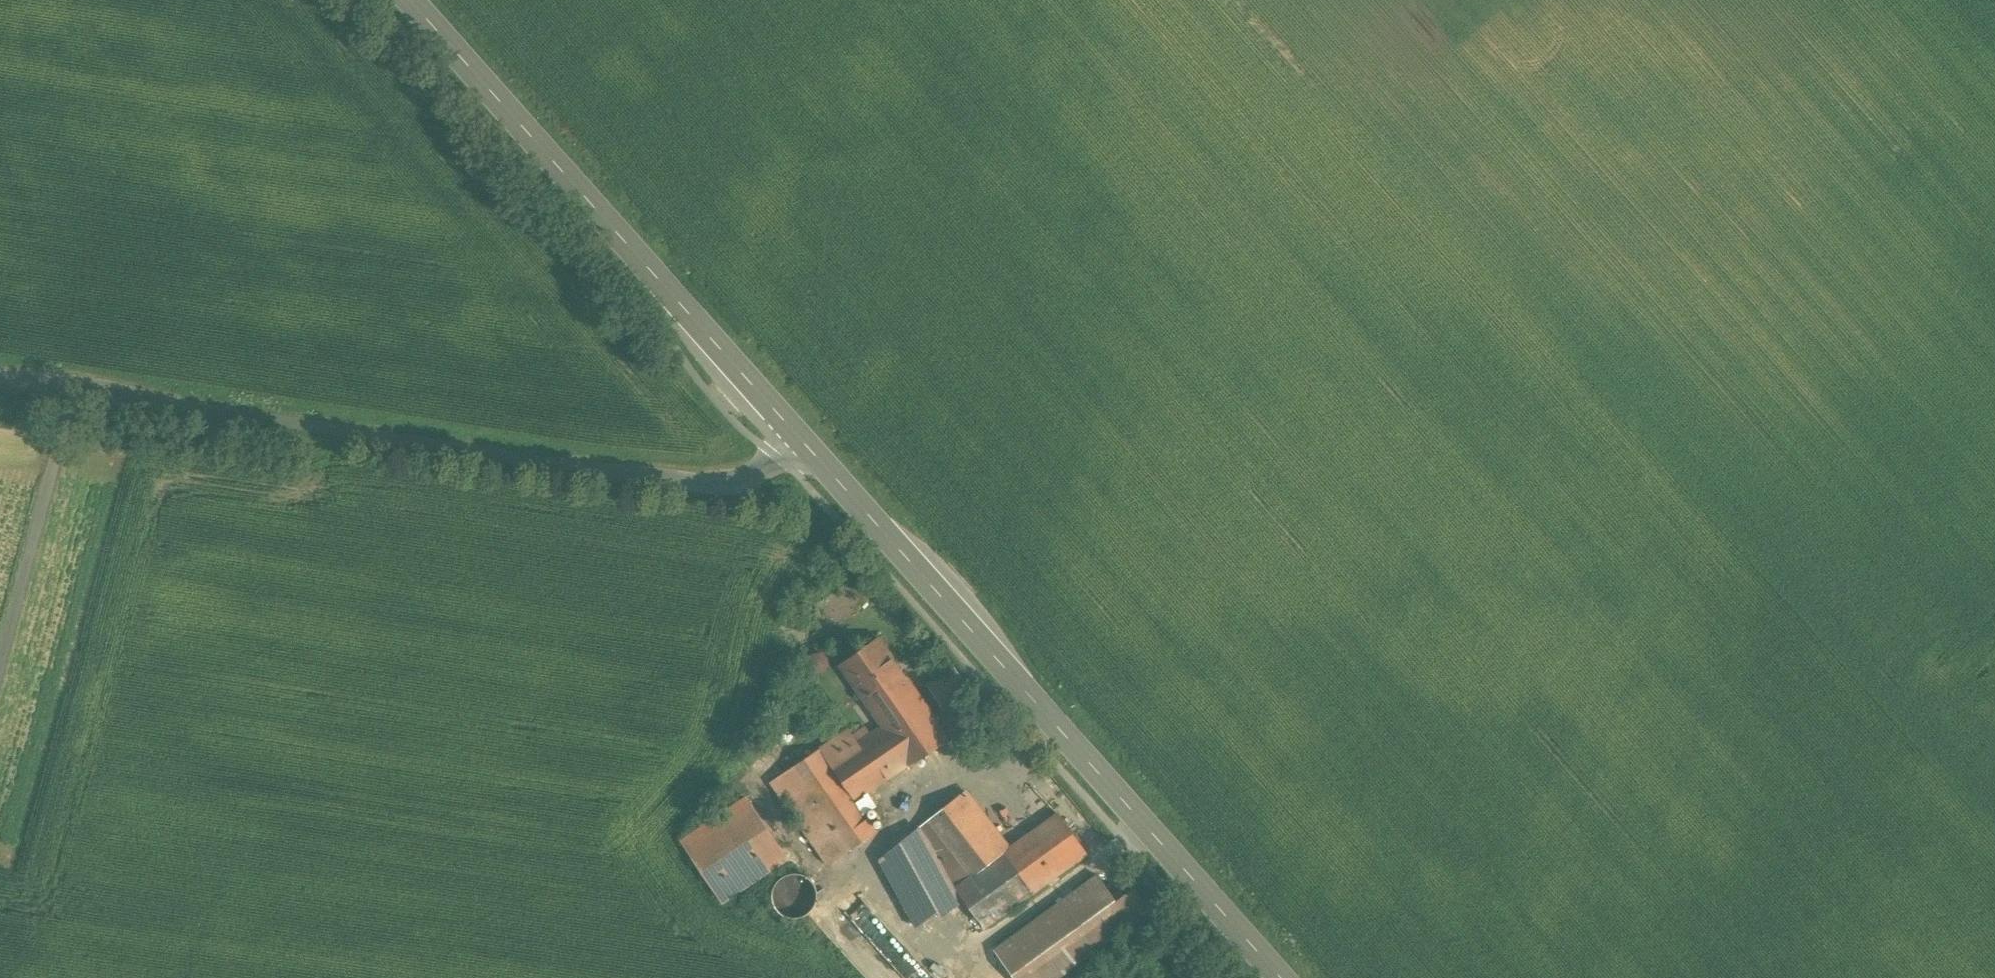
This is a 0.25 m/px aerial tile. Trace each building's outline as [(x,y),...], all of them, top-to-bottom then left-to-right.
[(916,693),(877,637),(841,663),(878,717),(916,693)] [(820,651),(811,666),(823,674),(832,659),(820,651)] [(916,693),(878,717),(883,724),(857,741),(848,728),(819,748),(856,801),(948,739),(916,693)] [(819,748),(770,781),(827,865),(877,831),(856,801),(819,748)] [(964,791),(879,859),(917,928),(964,901),(955,889),(960,886),(997,857),(1005,852),(1009,849),(964,791)] [(746,798),(682,841),(722,901),(786,858),(746,798)] [(1009,849),(1005,852),(1033,891),(1086,852),(1058,813),(1009,849)] [(997,857),(960,886),(955,889),(964,901),(983,927),(1033,891),(1005,852),(997,857)] [(815,904),(817,895),(815,886),(810,879),(802,874),(794,873),(785,875),(778,880),(773,887),(772,896),(773,904),(779,912),(786,916),(795,918),(803,916),(811,911),(815,904)] [(994,950),(1007,968),(1007,967),(1015,977),(1054,977),(1131,923),(1112,896),(1112,895),(1098,875),(994,950)] [(814,915),(851,956),(872,938),(909,977),(919,977),(929,969),(860,894),(844,908),(834,897),(814,915)]
